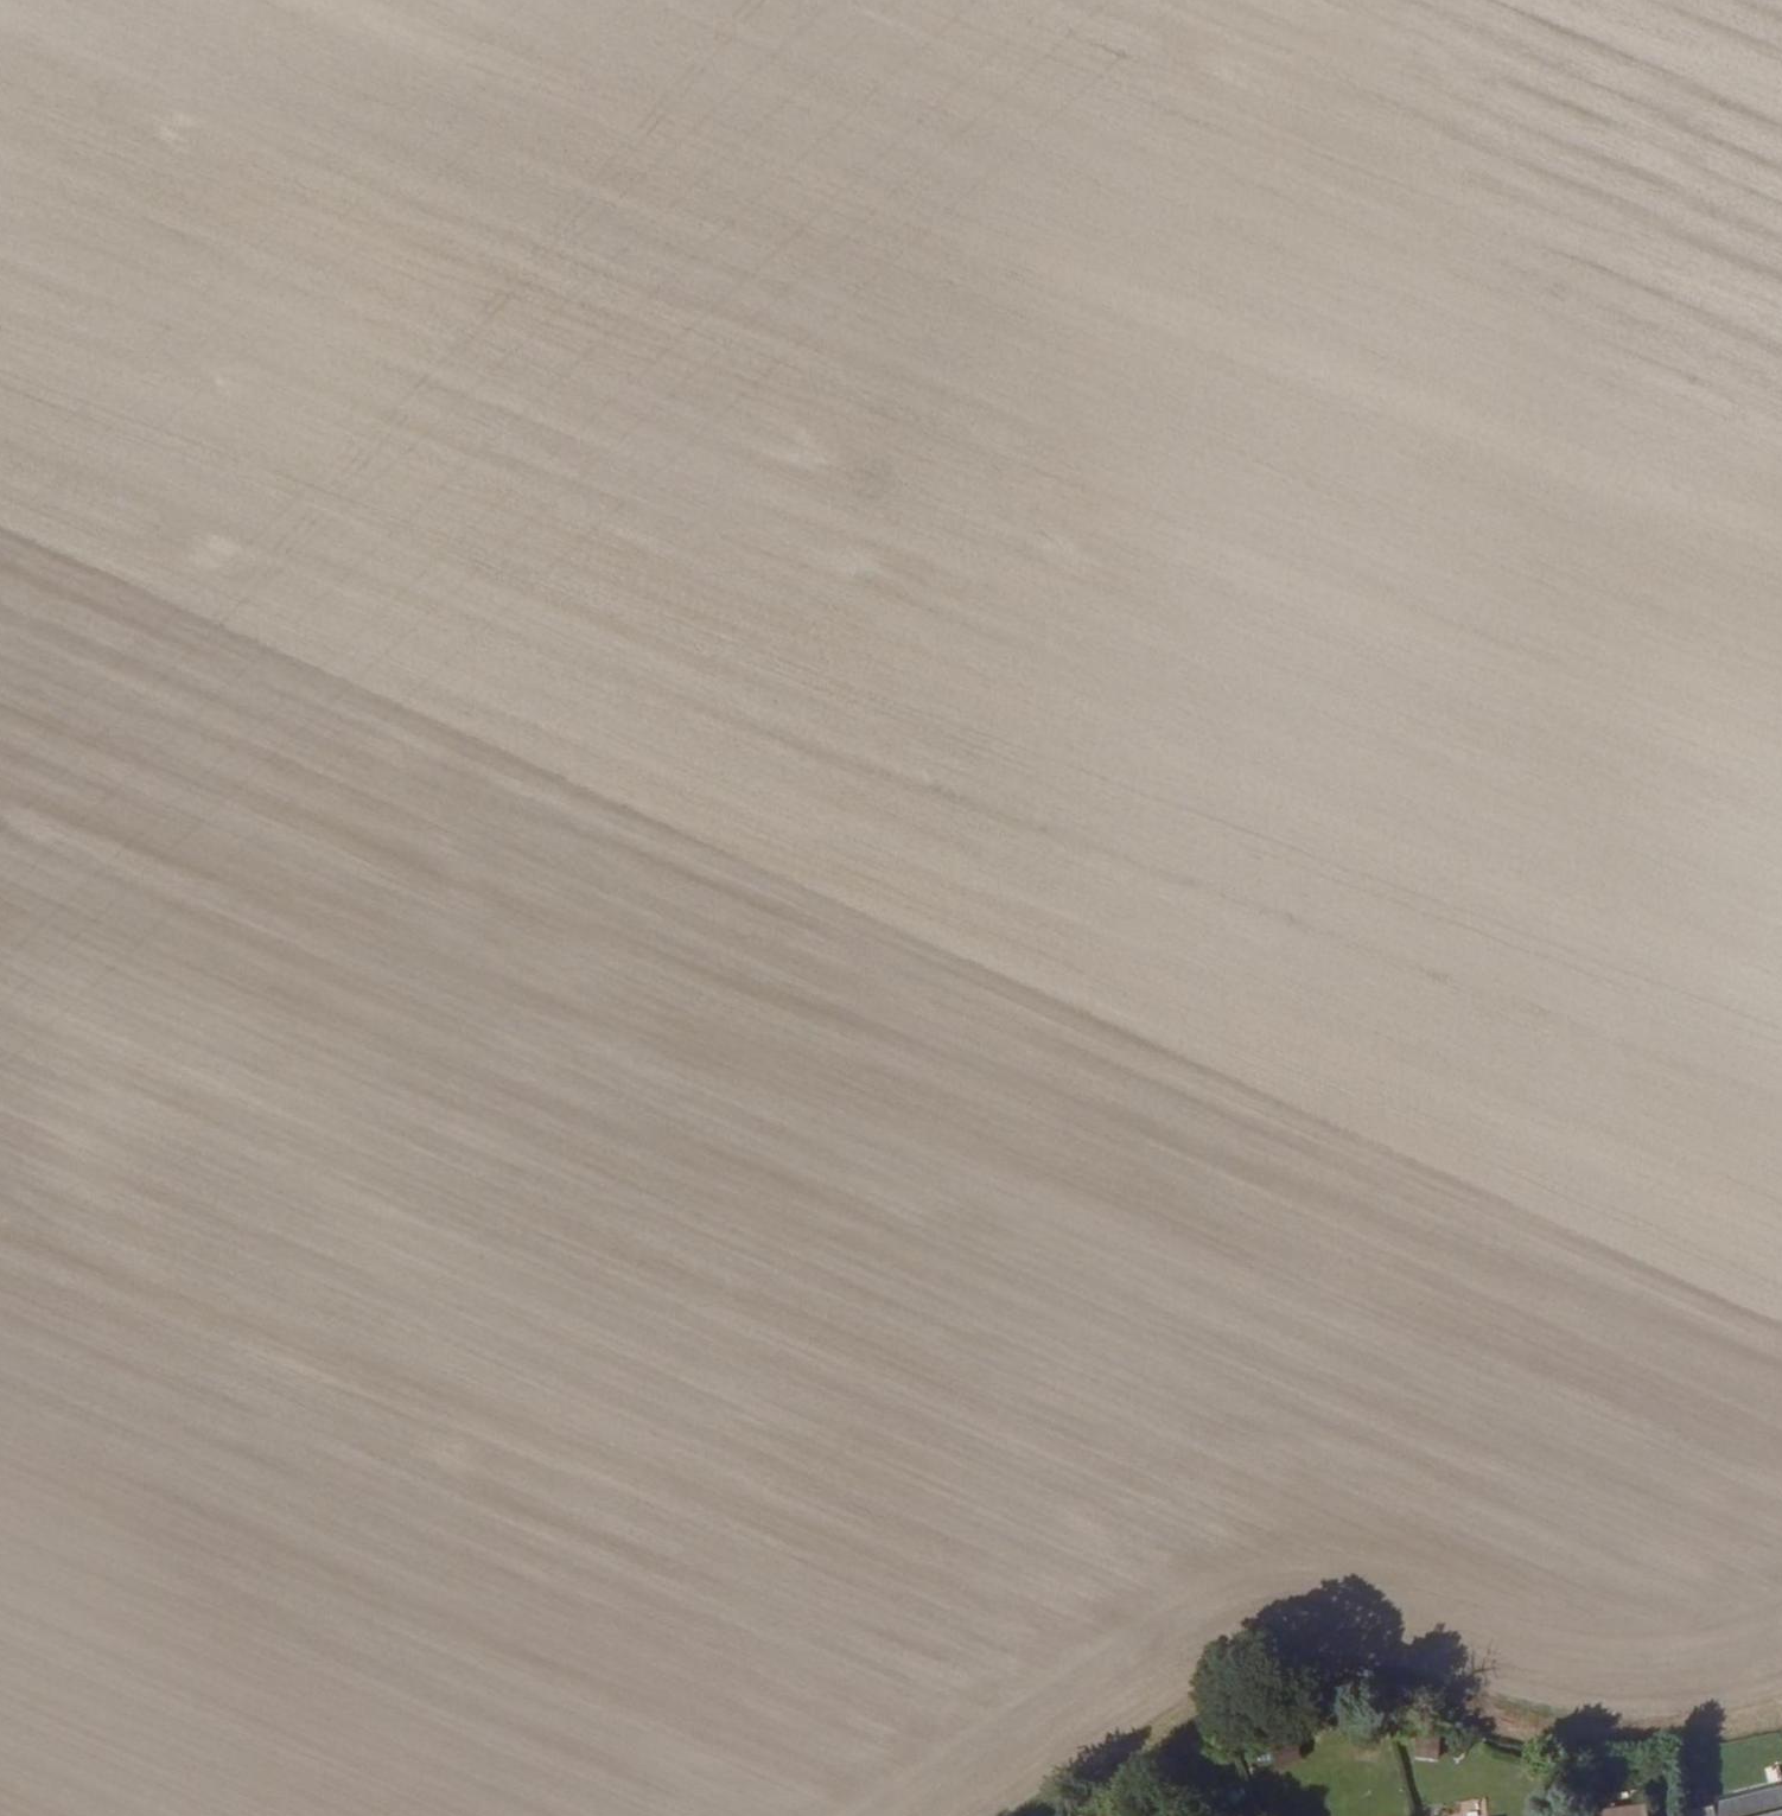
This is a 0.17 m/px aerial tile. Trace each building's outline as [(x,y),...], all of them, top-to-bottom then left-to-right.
[(1440,1760),(1441,1737),(1416,1736),(1415,1759),(1440,1760)] [(1276,1765),(1303,1760),(1299,1739),(1272,1743),(1276,1765)] [(1712,1804),(1715,1815),(1781,1815),(1781,1786),(1712,1804)] [(1646,1806),(1600,1811),(1600,1815),(1647,1815),(1646,1806)]
